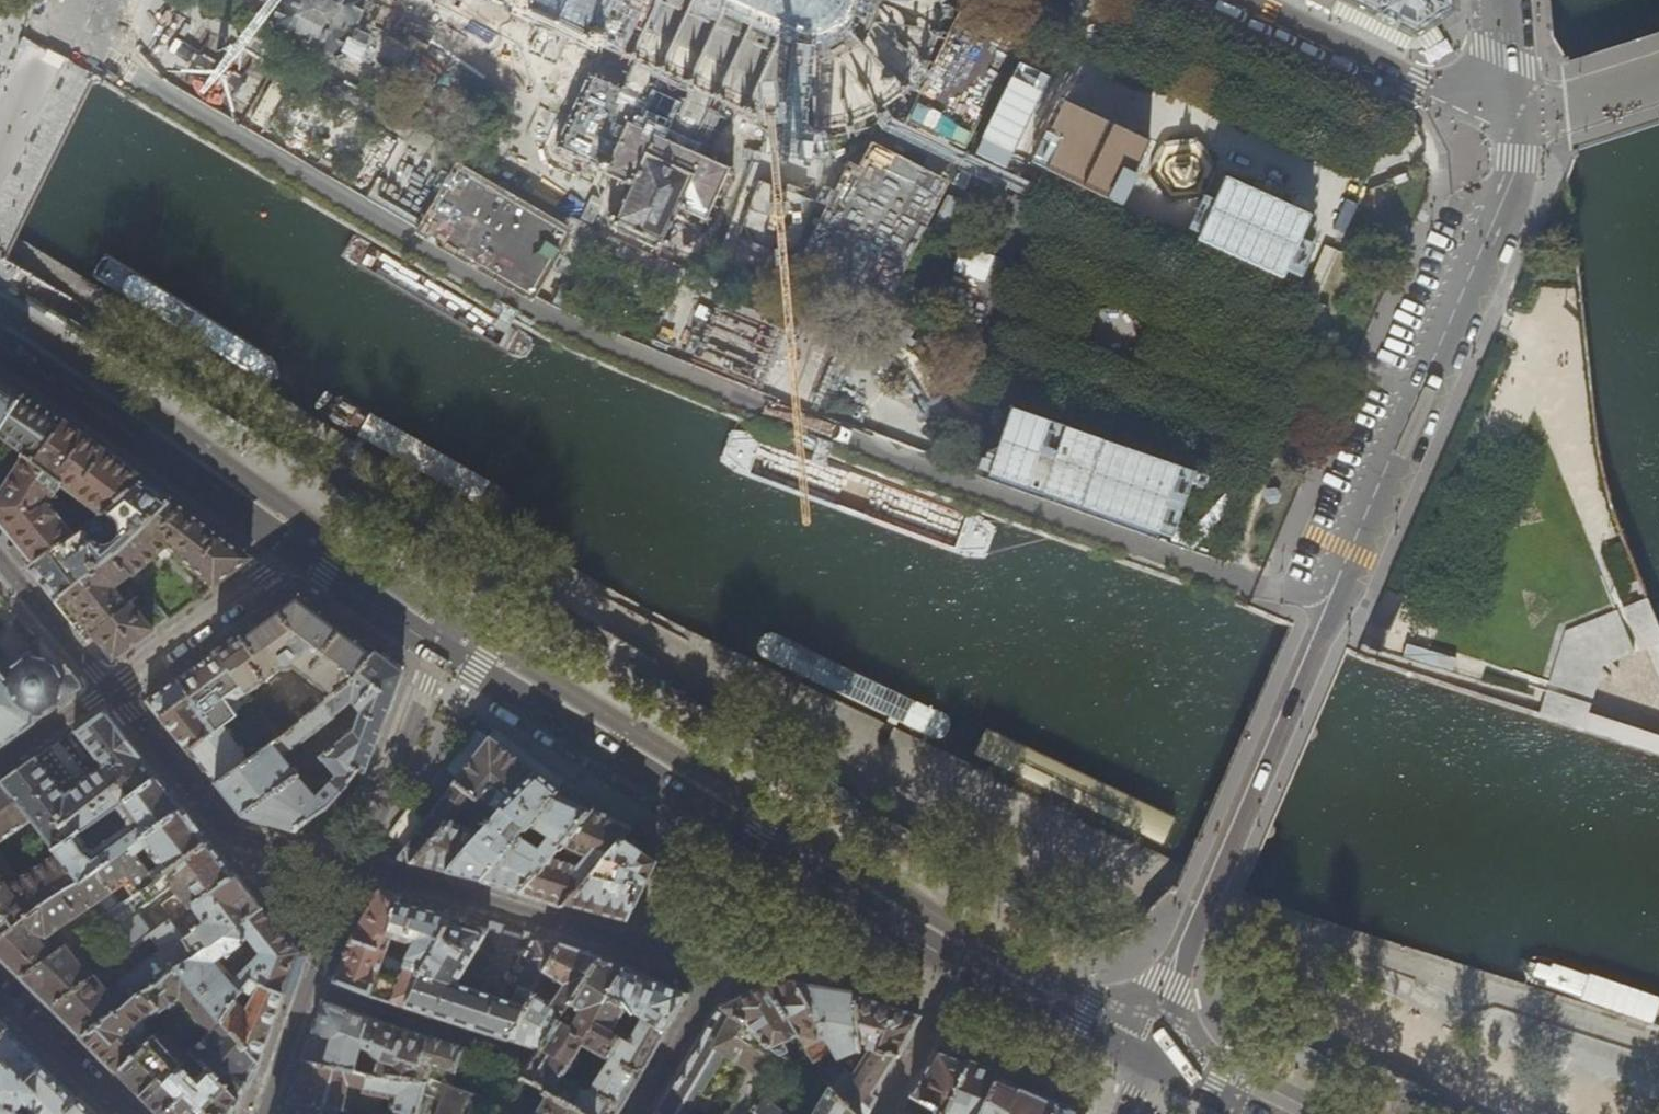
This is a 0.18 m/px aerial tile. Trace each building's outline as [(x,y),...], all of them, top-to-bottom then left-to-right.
[(363,45),(349,39),(366,3),(367,3),(369,1),(367,0),(273,0),(279,3),(270,23),(269,23),(268,25),(269,26),(269,28),(271,29),(270,30),(272,31),(273,30),(317,50),(316,52),(319,53),(320,52),(334,58),(334,60),(336,61),(337,59),(340,60),(341,58),(342,58),(343,56),(355,61),(363,45)] [(513,4),(512,6),(513,7),(510,14),(520,18),(520,17),(539,25),(568,39),(587,47),(587,49),(597,53),(600,47),(604,48),(627,59),(634,62),(629,73),(627,72),(625,75),(628,76),(621,89),(597,77),(598,73),(596,72),(593,77),(589,75),(587,77),(592,79),(581,103),(576,101),(574,104),(579,106),(573,119),(568,117),(566,121),(571,124),(561,145),(556,143),(554,148),(559,150),(557,155),(561,157),(563,153),(587,165),(585,169),(587,170),(585,174),(595,179),(593,183),(591,182),(590,184),(592,187),(596,189),(600,190),(601,187),(598,186),(602,178),(606,179),(608,175),(631,185),(616,217),(609,214),(607,219),(615,222),(612,228),(615,230),(618,224),(657,242),(654,248),(660,250),(663,245),(669,248),(672,242),(665,239),(679,208),(701,218),(699,222),(703,224),(705,220),(710,222),(712,217),(707,215),(716,197),(721,199),(723,194),(718,192),(726,174),(732,176),(734,171),(729,169),(731,164),(727,163),(725,167),(701,156),(706,146),(709,148),(711,144),(708,143),(713,132),(716,133),(717,130),(714,129),(719,118),(722,119),(723,116),(720,115),(721,112),(719,111),(718,113),(705,108),(710,98),(718,101),(733,109),(741,112),(748,115),(761,121),(774,126),(774,133),(780,134),(782,128),(796,130),(813,131),(821,130),(834,128),(845,125),(847,132),(853,130),(852,124),(861,121),(869,117),(875,114),(879,119),(883,115),(881,110),(889,105),(896,100),(902,93),(908,87),(914,80),(918,74),(923,66),(926,67),(929,63),(926,62),(929,56),(932,51),(934,46),(937,37),(939,38),(940,34),(938,33),(940,22),(942,14),(942,1),(942,0),(506,0),(513,4)] [(1063,9),(1067,0),(1052,0),(1051,3),(1063,9)] [(1451,12),(1451,0),(1342,0),(1397,27),(1415,36),(1450,12),(1451,12)] [(1122,196),(1160,106),(1113,87),(1099,120),(1110,125),(1087,181),(1122,196)] [(794,150),(817,150),(817,132),(794,132),(794,150)] [(343,189),(474,254),(481,241),(497,249),(503,238),(498,235),(510,211),(368,140),(343,189)] [(1278,243),(1304,170),(1274,159),(1259,200),(1242,194),(1257,152),(1226,141),(1194,229),(1223,240),(1228,225),(1278,243)] [(744,205),(776,213),(781,192),(749,184),(744,205)] [(539,219),(539,197),(520,197),(519,239),(526,240),(527,219),(539,219)] [(542,224),(558,236),(570,222),(553,209),(542,224)] [(1317,300),(1339,251),(1325,244),(1302,294),(1317,300)] [(989,278),(992,253),(955,248),(952,274),(989,278)] [(275,357),(111,257),(106,259),(102,262),(99,265),(97,270),(96,276),(96,281),(261,382),(267,382),(275,382),(283,379),(283,373),(280,366),(275,357)] [(1092,334),(1089,334),(1090,337),(1093,337),(1104,352),(1104,354),(1105,355),(1107,353),(1126,351),(1128,354),(1130,352),(1129,348),(1131,345),(1139,349),(1138,348),(1140,343),(1142,338),(1144,337),(1136,333),(1140,325),(1137,325),(1126,311),(1127,307),(1124,306),(1123,310),(1105,310),(1102,307),(1101,309),(1102,312),(1092,334)] [(899,327),(913,333),(917,324),(904,317),(899,327)] [(24,396),(5,384),(0,380),(0,430),(24,396)] [(69,425),(64,422),(24,396),(0,430),(0,431),(27,451),(41,461),(69,425)] [(1163,528),(1182,461),(995,409),(976,475),(1163,528)] [(141,480),(77,431),(69,425),(41,461),(27,451),(0,494),(0,524),(11,538),(33,564),(120,499),(141,480)] [(0,431),(0,494),(27,451),(0,431)] [(120,499),(33,564),(27,569),(33,576),(54,602),(123,547),(166,507),(169,505),(172,502),(156,490),(141,480),(120,499)] [(1279,503),(1283,494),(1277,487),(1269,489),(1265,496),(1271,504),(1279,503)] [(123,547),(54,602),(69,621),(86,642),(92,637),(112,661),(148,634),(157,627),(168,619),(144,591),(126,606),(112,589),(130,574),(132,576),(168,546),(212,588),(245,564),(247,562),(248,562),(249,561),(248,560),(214,534),(192,517),(175,504),(172,502),(169,505),(166,507),(123,547)] [(1403,597),(1385,589),(1370,623),(1388,631),(1403,597)] [(217,651),(248,694),(280,670),(283,671),(286,671),(289,671),(291,669),(293,668),(320,688),(311,695),(319,707),(331,697),(373,652),(343,630),(334,624),(314,609),(295,595),(281,605),(217,651)] [(1647,597),(1619,609),(1567,631),(1549,682),(1540,706),(1538,713),(1658,753),(1658,737),(1587,714),(1592,698),(1602,666),(1634,653),(1647,648),(1658,678),(1658,627),(1647,597)] [(343,630),(373,652),(378,644),(348,622),(343,630)] [(942,713),(780,636),(776,634),(770,633),(764,635),(760,639),(757,646),(758,653),(762,657),(766,660),(800,676),(895,720),(931,738),(938,739),(944,738),(949,734),(951,730),(951,724),(949,717),(946,715),(942,713)] [(80,689),(81,687),(81,686),(40,637),(37,640),(34,642),(35,644),(36,646),(36,648),(36,650),(35,653),(34,655),(32,657),(30,657),(28,655),(6,673),(7,674),(5,679),(0,673),(0,746),(80,689)] [(1379,653),(1384,642),(1371,637),(1366,648),(1379,653)] [(1398,657),(1449,672),(1453,657),(1403,642),(1398,657)] [(229,723),(239,716),(230,705),(248,694),(217,651),(182,676),(177,680),(217,732),(229,723)] [(373,652),(331,697),(319,707),(279,736),(254,756),(215,785),(241,817),(266,824),(286,829),(293,831),(324,809),(358,770),(364,772),(380,728),(401,674),(390,666),(373,652)] [(217,732),(177,680),(146,702),(173,735),(188,753),(217,732)] [(27,816),(29,818),(53,849),(76,834),(116,805),(157,777),(104,710),(75,730),(74,731),(101,768),(82,781),(64,794),(35,758),(0,783),(0,785),(27,816)] [(229,723),(217,732),(188,753),(215,785),(254,756),(229,723)] [(1161,813),(999,736),(995,734),(988,733),(983,735),(978,739),(976,746),(977,753),(980,757),(985,760),(1019,776),(1113,821),(1150,838),(1157,839),(1163,838),(1167,834),(1170,830),(1170,824),(1167,817),(1165,815),(1161,813)] [(447,821),(482,833),(538,776),(488,739),(457,781),(453,786),(469,798),(447,821)] [(559,792),(538,776),(482,833),(445,872),(457,876),(479,881),(504,855),(492,845),(509,826),(521,836),(556,794),(559,792)] [(84,845),(76,834),(53,849),(57,855),(78,882),(127,848),(156,882),(209,842),(192,821),(165,787),(157,777),(116,805),(127,820),(127,828),(93,851),(86,848),(84,845)] [(27,816),(0,785),(0,833),(27,816)] [(430,816),(397,860),(408,863),(447,821),(469,798),(453,786),(430,816)] [(592,811),(587,809),(556,794),(521,836),(504,855),(479,881),(480,882),(479,883),(486,885),(517,895),(550,858),(554,854),(592,811)] [(592,811),(554,854),(560,860),(569,850),(585,857),(574,870),(572,869),(572,868),(572,867),(571,865),(570,864),(568,863),(550,858),(517,895),(551,905),(559,908),(562,904),(580,883),(585,877),(601,860),(606,855),(621,838),(630,830),(631,829),(599,815),(592,811)] [(447,821),(408,863),(440,871),(445,872),(482,833),(447,821)] [(630,830),(621,838),(641,853),(655,863),(647,878),(661,885),(671,865),(649,844),(635,830),(630,830)] [(571,907),(625,921),(644,884),(645,881),(647,878),(655,863),(641,853),(621,838),(606,855),(601,860),(585,877),(580,883),(562,904),(571,907)] [(211,845),(209,842),(156,882),(103,918),(130,952),(137,946),(153,933),(137,911),(171,887),(176,894),(162,904),(172,919),(235,875),(211,845)] [(0,934),(0,960),(56,1016),(64,1023),(78,1037),(176,971),(194,956),(169,922),(153,933),(137,946),(147,960),(116,984),(120,990),(110,998),(93,976),(88,979),(53,932),(91,905),(102,919),(103,918),(156,882),(127,848),(78,882),(10,927),(0,934)] [(78,882),(57,855),(8,887),(0,878),(0,915),(10,927),(78,882)] [(194,956),(262,908),(258,904),(235,875),(172,919),(169,922),(194,956)] [(354,932),(351,939),(348,944),(332,982),(368,997),(405,1008),(421,972),(450,920),(398,906),(401,895),(379,887),(378,890),(354,932)] [(283,995),(297,955),(296,952),(265,913),(262,908),(194,956),(176,971),(222,1022),(239,995),(251,980),(283,995)] [(10,927),(0,915),(0,934),(10,927)] [(459,922),(450,920),(421,972),(405,1008),(428,1015),(485,1033),(508,1040),(558,943),(534,935),(523,964),(526,966),(512,989),(519,992),(513,1003),(458,985),(488,930),(459,922)] [(594,955),(558,943),(508,1040),(522,1045),(537,1050),(538,1051),(557,1021),(599,957),(594,955)] [(620,966),(599,957),(557,1021),(583,1037),(607,996),(665,1032),(687,995),(687,994),(654,980),(620,966)] [(190,1053),(237,1103),(241,1095),(259,1064),(222,1022),(176,971),(78,1037),(110,1069),(115,1074),(143,1048),(142,1047),(149,1040),(143,1033),(144,1033),(145,1031),(145,1029),(144,1027),(143,1025),(141,1025),(154,1014),(156,1015),(179,998),(208,1035),(190,1053)] [(239,995),(222,1022),(259,1064),(274,1021),(283,995),(251,980),(239,995)] [(792,980),(764,983),(796,1034),(812,1060),(831,1051),(792,980)] [(844,989),(792,980),(831,1051),(836,1061),(846,1070),(852,1076),(856,1081),(861,1073),(857,1069),(870,1050),(859,1047),(852,996),(851,990),(844,989)] [(754,988),(718,1005),(741,1022),(781,1054),(787,1050),(782,1042),(796,1034),(764,983),(754,988)] [(547,1093),(582,1113),(616,1113),(624,1101),(644,1067),(665,1032),(607,996),(583,1037),(557,1021),(538,1051),(537,1050),(530,1062),(526,1069),(519,1079),(521,1080),(522,1079),(547,1093)] [(859,1047),(870,1050),(895,1057),(897,1057),(918,1018),(917,1015),(887,1006),(852,996),(859,1047)] [(373,1075),(425,1083),(429,1067),(419,1064),(427,1036),(322,1003),(311,1037),(302,1064),(351,1072),(359,1047),(368,1050),(369,1052),(370,1054),(372,1057),(375,1059),(377,1060),(373,1075)] [(781,1054),(741,1022),(718,1005),(657,1109),(653,1113),(686,1113),(699,1093),(703,1096),(707,1089),(705,1082),(723,1051),(731,1055),(717,1078),(719,1080),(700,1111),(706,1113),(723,1113),(729,1104),(735,1108),(731,1113),(755,1113),(764,1097),(787,1059),(781,1054)] [(115,1074),(156,1113),(231,1113),(235,1108),(237,1103),(190,1053),(166,1025),(153,1038),(152,1037),(149,1040),(142,1047),(143,1048),(115,1074)] [(7,1028),(0,1035),(0,1113),(62,1113),(78,1098),(73,1093),(7,1028)] [(415,1113),(481,1113),(487,1101),(447,1086),(464,1048),(456,1046),(427,1036),(419,1064),(429,1067),(425,1083),(415,1113)] [(895,1057),(870,1050),(857,1069),(861,1073),(856,1081),(852,1076),(846,1070),(830,1085),(856,1113),(869,1113),(876,1099),(871,1095),(874,1090),(895,1057)] [(936,1051),(933,1052),(916,1085),(909,1098),(938,1113),(966,1064),(941,1053),(936,1051)] [(966,1064),(938,1113),(976,1113),(994,1076),(996,1071),(993,1070),(967,1061),(966,1064)] [(425,1083),(373,1075),(351,1072),(302,1064),(287,1113),(336,1113),(337,1111),(348,1113),(348,1110),(340,1109),(345,1085),(361,1088),(360,1092),(390,1098),(387,1113),(415,1113),(425,1083)] [(994,1076),(976,1113),(1050,1113),(1055,1103),(1025,1090),(994,1076)] [(830,1085),(813,1113),(856,1113),(830,1085)] [(547,1093),(534,1113),(582,1113),(547,1093)] [(1084,1105),(1059,1094),(1055,1103),(1068,1109),(1080,1113),(1084,1105)] [(764,1097),(755,1113),(756,1113),(788,1113),(764,1097)] [(88,1107),(78,1098),(62,1113),(94,1113),(88,1107)] [(1050,1113),(1080,1113),(1068,1109),(1055,1103),(1050,1113)]
